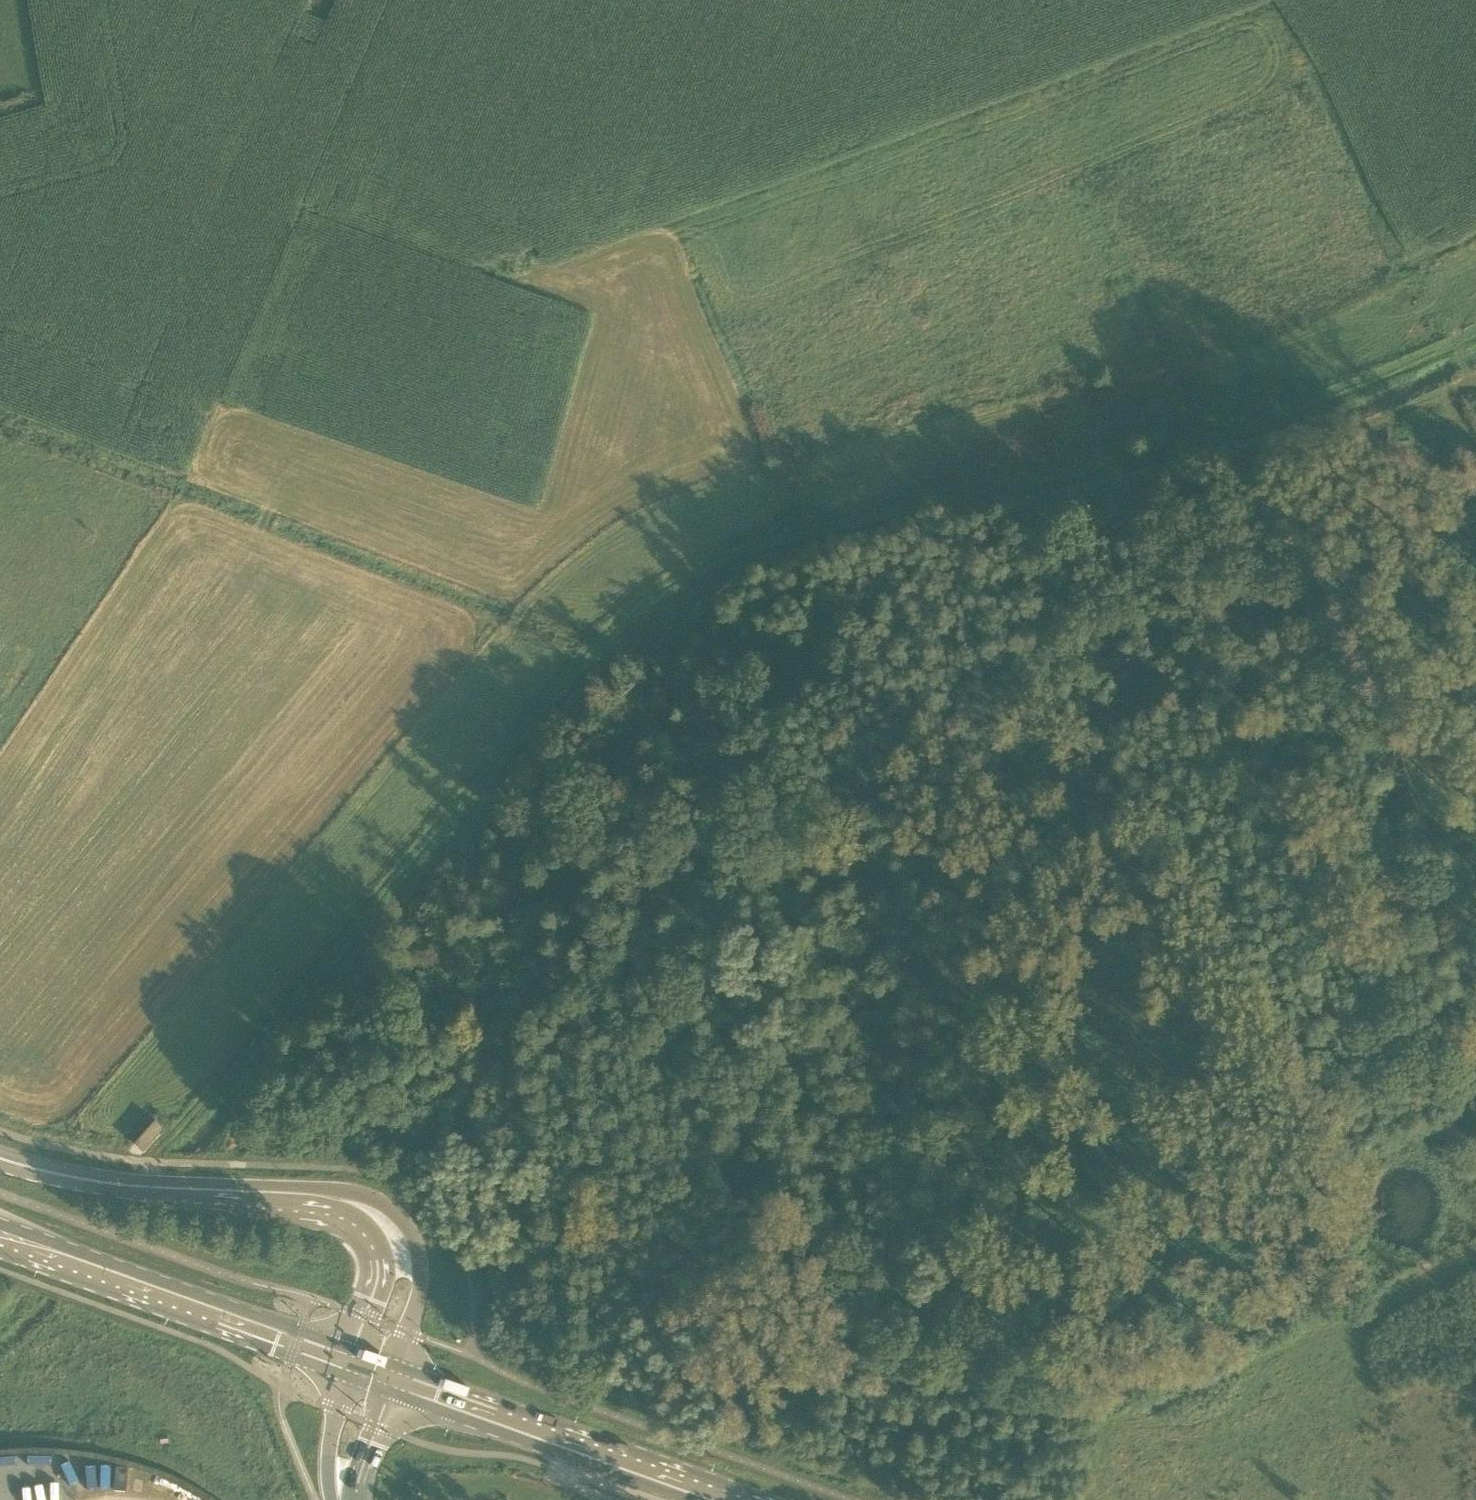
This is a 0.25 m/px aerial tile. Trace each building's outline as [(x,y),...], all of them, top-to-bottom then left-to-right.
[(143,1150),(164,1126),(155,1118),(134,1142),(143,1150)] [(21,1499),(35,1499),(67,1488),(58,1464),(14,1481),(21,1499)]
